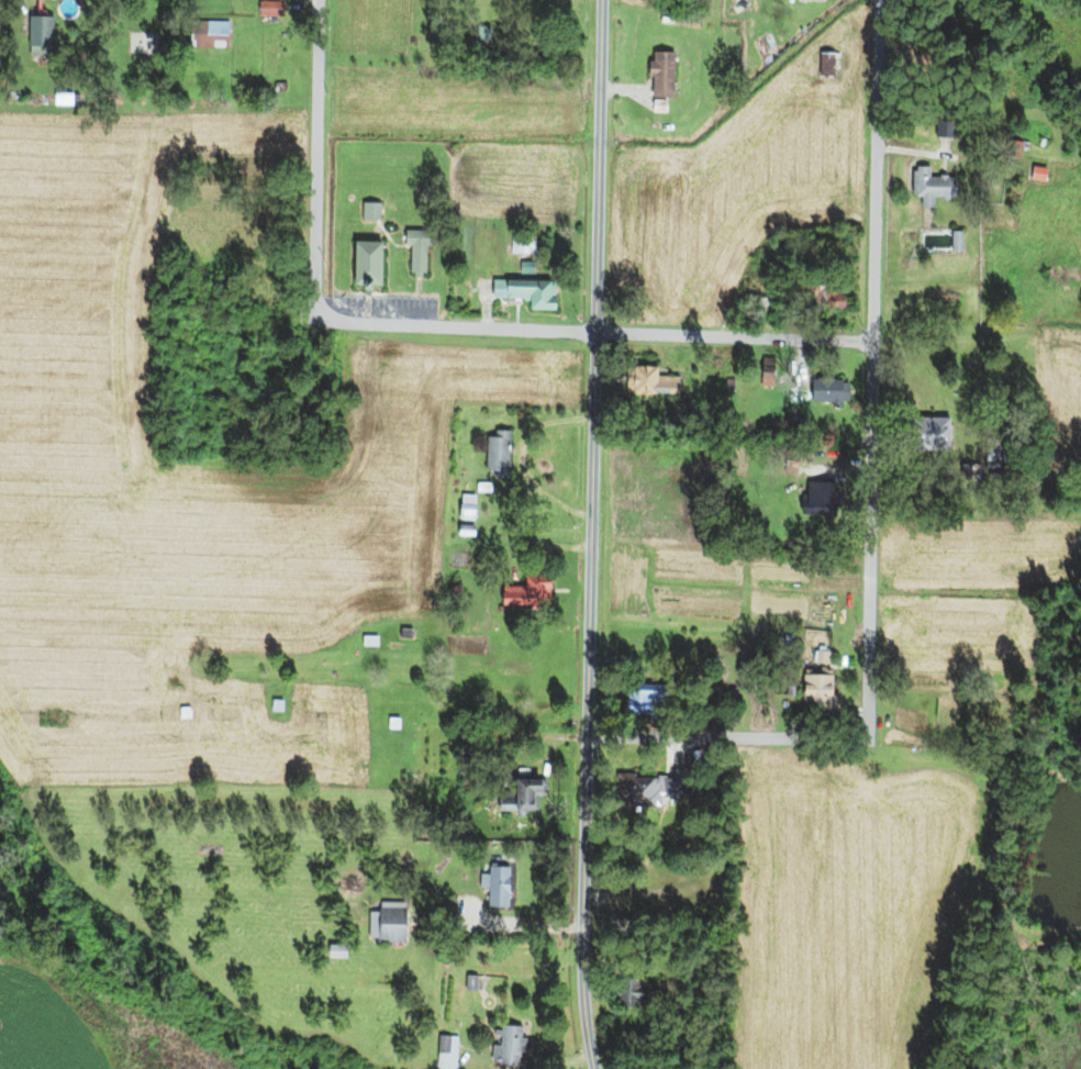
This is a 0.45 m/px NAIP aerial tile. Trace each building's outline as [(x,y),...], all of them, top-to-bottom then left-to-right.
[(285,2),(285,16),(260,16),(260,2),(285,2)] [(55,18),(55,48),(52,48),(52,57),(32,57),(32,49),(30,49),(30,18),(55,18)] [(231,22),(230,49),(191,47),(192,20),(231,22)] [(478,26),(492,26),(492,43),(479,43),(478,26)] [(677,53),(677,101),(669,100),(656,100),(654,100),(655,79),(651,79),(651,65),(655,65),(655,53),(677,53)] [(842,55),(842,64),(839,64),(839,67),(835,67),(835,78),(822,78),(823,54),(842,55)] [(288,83),(288,92),(276,92),(276,83),(288,83)] [(57,94),(74,94),(74,104),(57,104),(57,94)] [(655,113),(656,105),(656,100),(669,100),(669,114),(655,113)] [(959,122),(958,134),(957,141),(948,140),(937,138),(939,121),(959,122)] [(1043,138),(1049,141),(1047,149),(1039,147),(1043,138)] [(1030,144),(1012,142),(1012,145),(1010,159),(1022,160),(1023,151),(1029,152),(1030,144)] [(957,179),(957,198),(935,199),(935,209),(924,209),(924,198),(920,198),(920,194),(915,194),(914,171),(918,171),(918,168),(933,167),(933,179),(941,178),(941,176),(950,176),(950,180),(957,179)] [(1035,167),(1050,169),(1048,183),(1033,181),(1035,167)] [(364,203),(382,204),(381,222),(364,222),(364,203)] [(434,232),(433,247),(427,247),(427,276),(424,276),(424,279),(415,279),(415,276),(412,275),(412,247),(408,247),(409,232),(434,232)] [(965,232),(965,254),(954,254),(955,232),(965,232)] [(537,235),(537,255),(525,255),(525,259),(520,259),(520,255),(512,255),(512,235),(537,235)] [(357,245),(385,246),(383,289),(374,289),(374,296),(366,296),(366,290),(356,290),(357,245)] [(521,263),(536,263),(536,275),(521,275),(521,263)] [(532,312),(558,313),(559,285),(510,283),(510,280),(494,280),(494,299),(526,300),(526,302),(533,302),(532,312)] [(848,302),(847,312),(829,311),(829,316),(814,315),(815,288),(825,289),(829,289),(828,301),(848,302)] [(767,313),(766,299),(754,300),(755,314),(767,313)] [(772,299),(761,299),(761,315),(772,315),(772,299)] [(777,359),(776,379),(774,388),(764,387),(765,358),(777,359)] [(659,370),(659,378),(681,379),(681,398),(635,398),(635,370),(659,370)] [(736,379),(736,389),(727,389),(727,379),(736,379)] [(851,385),(851,403),(845,403),(845,407),(834,407),(834,404),(814,404),(814,382),(845,381),(845,385),(851,385)] [(954,422),(952,455),(915,454),(916,421),(954,422)] [(512,433),(511,481),(497,480),(497,475),(488,475),(489,438),(497,438),(497,432),(512,433)] [(804,449),(801,476),(787,475),(790,448),(804,449)] [(983,465),(983,482),(963,483),(963,480),(950,480),(949,466),(983,465)] [(492,483),(493,493),(478,494),(478,485),(492,483)] [(839,486),(839,493),(843,493),(843,510),(838,510),(838,523),(824,523),(824,519),(804,519),(804,498),(814,498),(814,486),(839,486)] [(477,495),(476,523),(461,522),(463,495),(477,495)] [(477,527),(476,539),(460,538),(460,526),(477,527)] [(551,592),(551,613),(533,613),(533,609),(505,609),(505,591),(527,591),(527,579),(551,579),(551,582),(554,582),(554,592),(551,592)] [(413,625),(413,637),(401,637),(401,625),(413,625)] [(380,632),(380,644),(364,645),(364,633),(380,632)] [(798,633),(798,642),(785,642),(785,632),(798,633)] [(831,647),(831,666),(835,666),(835,690),(843,690),(843,710),(806,709),(806,692),(807,666),(817,667),(817,647),(831,647)] [(789,675),(796,675),(796,691),(788,691),(789,675)] [(669,684),(668,719),(653,719),(653,710),(628,710),(629,683),(669,684)] [(285,695),(285,709),(272,709),(272,697),(285,695)] [(181,704),(192,703),(192,715),(182,715),(181,704)] [(402,726),(401,713),(389,714),(390,727),(402,726)] [(512,743),(512,754),(503,754),(503,743),(512,743)] [(692,766),(691,793),(664,792),(664,803),(620,802),(622,764),(661,766),(661,775),(679,776),(681,776),(682,766),(692,766)] [(544,771),(545,786),(535,786),(536,795),(539,795),(539,806),(527,806),(527,812),(520,813),(520,806),(502,806),(502,793),(519,793),(519,772),(544,771)] [(512,861),(511,904),(490,903),(491,884),(481,884),(482,870),(491,870),(491,861),(512,861)] [(624,861),(624,872),(645,872),(645,861),(624,861)] [(405,898),(405,905),(409,905),(408,939),(381,939),(381,934),(371,934),(371,909),(381,909),(381,902),(383,902),(383,898),(405,898)] [(468,971),(480,972),(480,975),(480,989),(467,988),(468,971)] [(643,979),(643,975),(621,973),(621,983),(615,982),(614,992),(618,993),(618,1004),(643,1005),(643,1001),(669,1003),(670,980),(643,979)] [(524,1022),(524,1033),(528,1033),(528,1049),(522,1049),(522,1062),(501,1061),(501,1058),(494,1057),(494,1043),(503,1043),(503,1033),(497,1033),(497,1027),(503,1027),(503,1021),(524,1022)] [(459,1033),(458,1067),(439,1066),(441,1033),(459,1033)]
